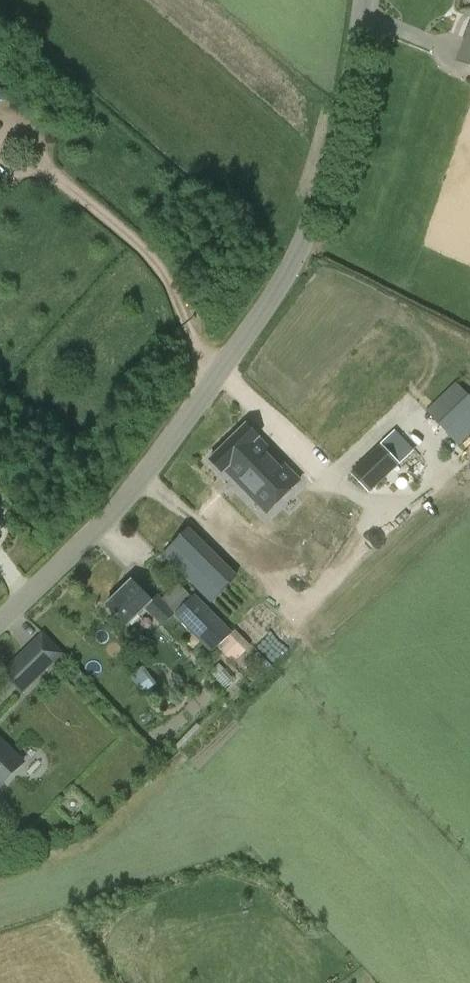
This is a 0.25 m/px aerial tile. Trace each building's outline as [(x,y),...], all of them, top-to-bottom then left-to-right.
[(469,67),(469,25),(456,61),(469,67)] [(469,395),(456,381),(425,410),(432,418),(459,446),(469,435),(469,396),(469,395)] [(268,516),(301,482),(259,438),(260,438),(247,424),(209,460),(222,473),(224,471),(235,481),(222,495),(234,508),(248,495),(268,516)] [(397,429),(350,474),(370,493),(416,448),(397,429)] [(232,622),(258,596),(190,528),(163,555),(232,622)] [(126,622),(145,604),(158,617),(156,619),(163,626),(175,614),(168,607),(171,604),(159,592),(153,598),(134,578),(108,602),(126,622)] [(217,620),(194,596),(176,613),(199,637),(217,620)] [(62,654),(43,634),(3,673),(22,692),(62,654)] [(224,654),(239,642),(234,635),(219,646),(224,654)] [(144,668),(131,677),(139,687),(151,678),(144,668)] [(76,685),(84,679),(77,672),(70,678),(76,685)] [(0,740),(0,785),(0,786),(23,762),(0,740)]
